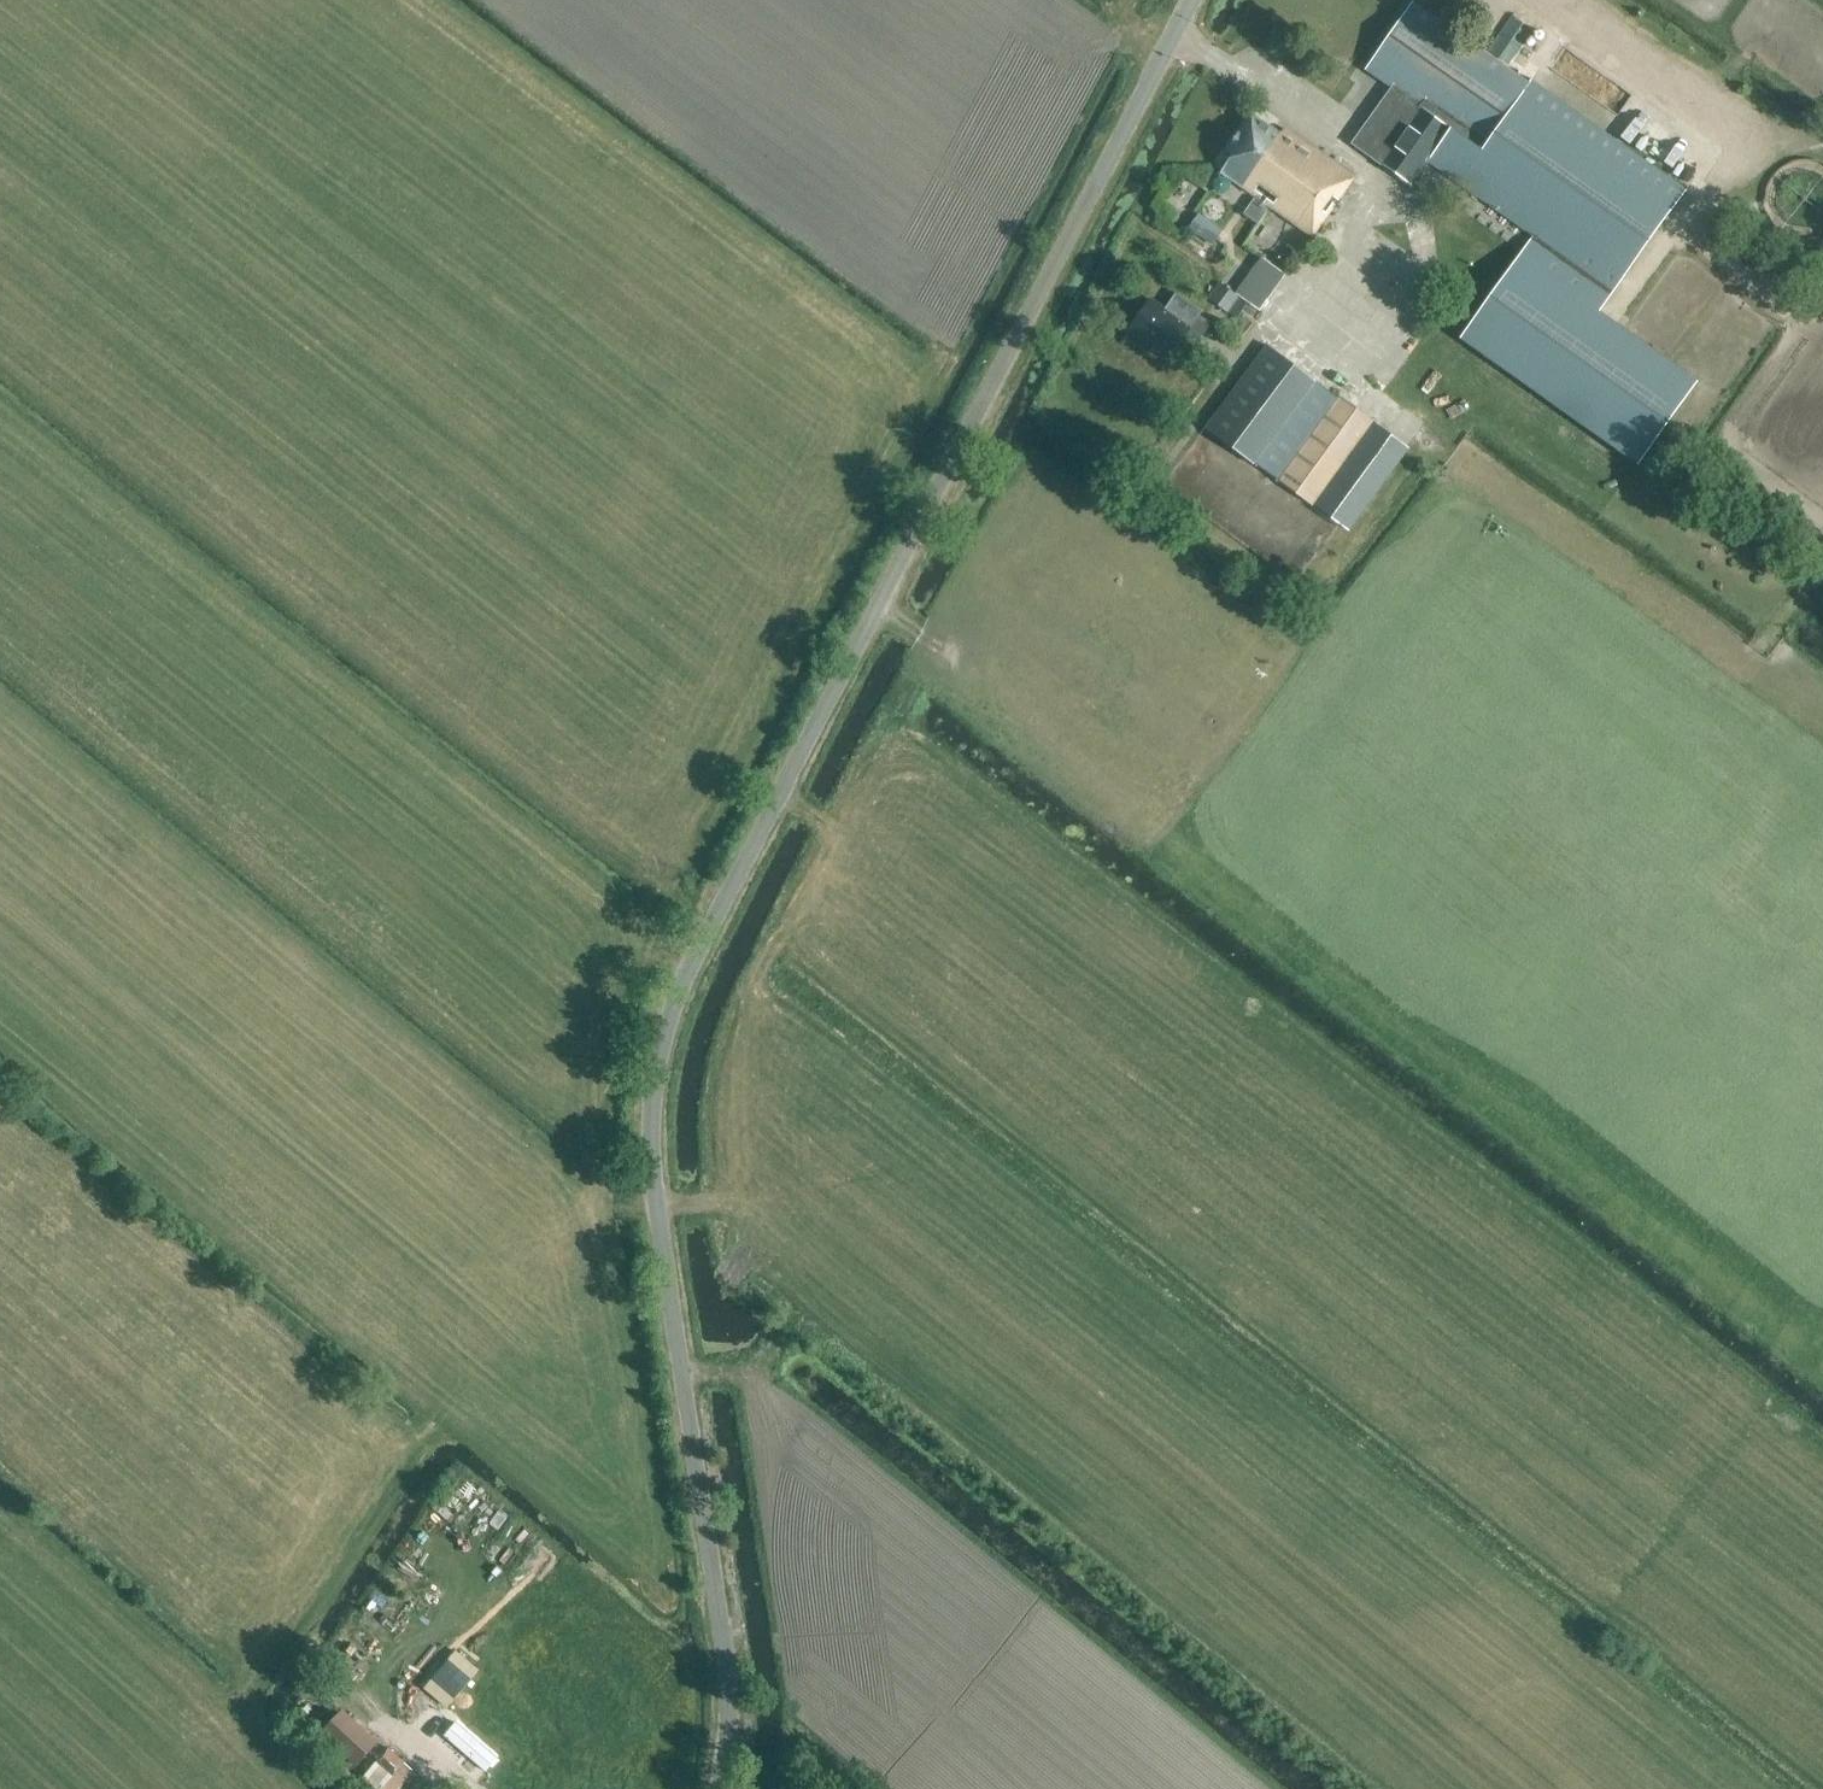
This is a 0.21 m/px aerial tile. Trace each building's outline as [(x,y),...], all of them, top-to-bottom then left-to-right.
[(1529,82),(1439,18),(1416,1),(1368,68),(1393,86),(1353,141),(1412,183),(1429,160),(1534,235),(1461,337),(1638,464),(1697,381),(1599,311),(1687,190),(1531,79),(1529,82)] [(1280,134),(1252,115),(1226,152),(1233,156),(1221,173),(1314,238),(1355,178),(1284,129),(1280,134)] [(1223,231),(1199,214),(1188,230),(1212,247),(1223,231)] [(1261,312),(1286,276),(1262,259),(1237,295),(1261,312)] [(1240,298),(1219,283),(1208,299),(1229,314),(1240,298)] [(1179,319),(1151,300),(1129,331),(1168,359),(1184,336),(1197,346),(1213,324),(1188,307),(1179,319)] [(1255,465),(1316,382),(1266,345),(1205,428),(1255,465)] [(1278,482),(1339,398),(1316,382),(1255,465),(1278,482)] [(1339,398),(1278,482),(1349,533),(1410,450),(1339,398)] [(345,1690),(358,1676),(336,1657),(324,1670),(345,1690)] [(355,1766),(377,1742),(343,1711),(325,1731),(344,1749),(341,1753),(355,1766)] [(414,1770),(390,1748),(359,1784),(364,1788),(399,1788),(414,1770)]
